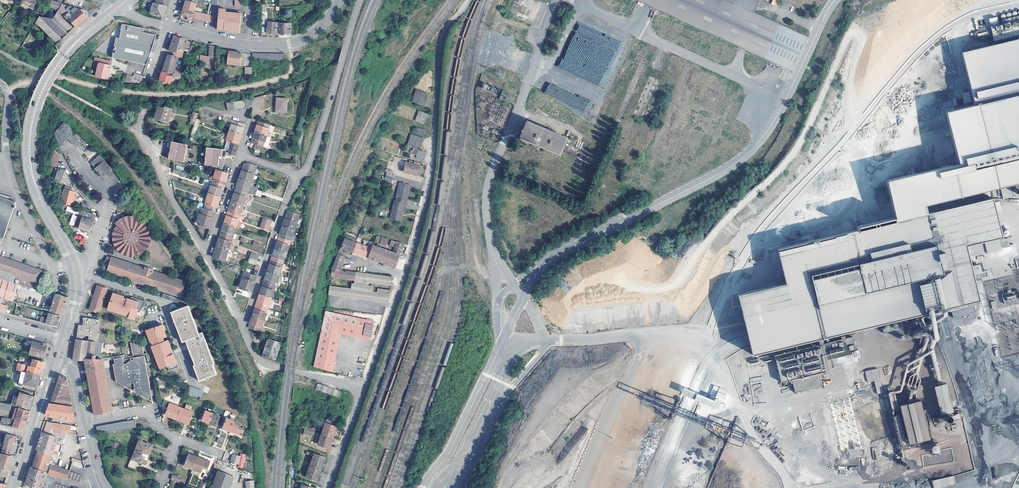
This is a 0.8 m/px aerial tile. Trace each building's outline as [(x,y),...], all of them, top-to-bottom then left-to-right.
[(62,3),(52,0),(50,0),(48,4),(58,10),(62,3)] [(183,8),(195,11),(198,0),(197,0),(186,0),(183,8)] [(164,15),(168,6),(157,2),(155,2),(153,2),(150,11),(150,12),(162,16),(164,15)] [(76,7),(62,3),(58,10),(54,18),(40,16),(36,22),(51,37),(57,44),(73,28),(87,16),(87,11),(86,10),(81,8),(80,10),(77,7),(76,7)] [(195,11),(183,8),(181,14),(213,22),(215,15),(195,11)] [(220,8),(218,29),(227,30),(229,30),(229,31),(237,32),(237,31),(241,31),(242,13),(227,12),(227,9),(220,8)] [(1018,15),(1018,11),(1001,14),(1002,19),(1018,15)] [(991,21),(982,23),(988,46),(1018,39),(1018,25),(993,30),(991,21)] [(277,22),(269,22),(269,27),(267,26),(267,32),(277,33),(277,27),(279,27),(279,23),(277,23),(277,22)] [(292,23),(279,22),(279,33),(285,33),(291,33),(292,23)] [(147,64),(157,35),(143,32),(144,28),(123,24),(120,38),(117,38),(113,58),(147,64)] [(177,36),(174,35),(170,48),(169,50),(177,51),(178,48),(183,49),(184,50),(185,47),(191,49),(193,41),(177,36)] [(568,49),(559,68),(572,74),(582,78),(589,79),(592,71),(594,71),(594,67),(591,66),(591,56),(582,55),(580,54),(580,53),(583,47),(579,46),(579,40),(573,38),(568,50),(568,49)] [(748,358),(976,302),(972,285),(981,283),(979,271),(969,273),(963,249),(995,242),(986,204),(951,212),(949,202),(1018,187),(1018,43),(956,58),(968,109),(939,116),(951,168),(879,185),(889,226),(845,236),(797,247),(773,253),(781,287),(732,298),(748,358)] [(239,52),(229,51),(228,63),(243,65),(244,58),(241,57),(241,52),(239,52)] [(168,71),(173,72),(181,74),(181,70),(175,69),(177,55),(168,54),(163,68),(162,70),(168,71)] [(112,61),(95,57),(95,60),(99,61),(96,76),(108,79),(112,61)] [(167,74),(168,71),(162,70),(159,79),(170,83),(172,77),(172,76),(167,74)] [(415,89),(413,94),(426,98),(427,93),(415,89)] [(424,105),(426,98),(413,94),(411,100),(424,105)] [(287,99),(276,98),(276,112),(287,112),(287,99)] [(246,100),(247,108),(251,109),(252,107),(254,99),(246,100)] [(254,99),(252,107),(260,109),(262,102),(254,99)] [(227,111),(235,110),(234,102),(226,103),(227,111)] [(173,109),(165,107),(165,109),(160,107),(156,118),(169,123),(173,109)] [(427,112),(418,109),(415,119),(424,122),(427,112)] [(233,125),(231,130),(242,134),(244,129),(246,125),(234,121),(233,125)] [(256,132),(268,136),(269,131),(273,133),(275,126),(259,121),(258,126),(256,132)] [(567,138),(527,121),(520,138),(560,156),(567,138)] [(83,137),(65,122),(55,134),(61,147),(69,138),(76,145),(83,137)] [(411,133),(423,137),(426,129),(418,126),(417,130),(413,129),(411,133)] [(228,140),(233,142),(239,144),(240,142),(242,134),(231,130),(228,140)] [(264,146),(268,136),(256,132),(254,138),(253,142),(264,146)] [(423,137),(411,133),(408,144),(420,148),(423,137)] [(225,146),(230,149),(233,142),(228,140),(225,146)] [(187,145),(171,142),(170,150),(168,158),(184,162),(187,145)] [(235,155),(239,144),(233,142),(230,149),(229,153),(235,155)] [(60,154),(62,153),(64,153),(59,143),(54,149),(52,166),(58,168),(60,154)] [(222,156),(222,148),(207,147),(205,165),(218,167),(219,157),(219,155),(222,156)] [(416,157),(424,159),(426,151),(419,148),(416,157)] [(112,169),(100,156),(92,163),(97,168),(96,169),(105,179),(111,173),(112,169)] [(422,163),(415,161),(414,164),(407,162),(405,172),(418,175),(422,163)] [(243,172),(241,178),(252,182),(257,166),(249,163),(248,163),(247,167),(244,167),(243,172)] [(66,171),(57,168),(53,179),(56,179),(56,180),(61,182),(61,183),(66,185),(73,187),(70,180),(63,177),(63,176),(69,177),(66,171)] [(214,182),(225,185),(227,180),(229,174),(218,170),(215,177),(214,182)] [(394,176),(386,173),(384,181),(391,183),(393,179),(394,176)] [(237,189),(248,193),(256,196),(257,191),(250,188),(252,182),(241,178),(239,184),(237,189)] [(223,190),(225,185),(214,182),(210,193),(221,197),(223,190)] [(397,197),(407,200),(411,185),(401,182),(397,197)] [(78,197),(75,196),(76,192),(72,191),(73,187),(66,185),(65,189),(61,203),(73,206),(74,200),(77,201),(78,197)] [(233,200),(244,204),(245,201),(249,202),(251,197),(247,196),(248,193),(237,189),(235,194),(233,200)] [(206,204),(213,207),(217,208),(218,206),(221,197),(210,193),(206,204)] [(5,238),(15,208),(16,208),(17,206),(16,206),(17,203),(11,200),(12,197),(0,194),(0,237),(5,238)] [(407,200),(397,197),(396,200),(395,200),(390,218),(400,221),(404,206),(405,206),(407,200)] [(231,207),(229,212),(240,216),(244,204),(233,200),(231,207)] [(87,212),(88,209),(89,209),(90,205),(83,203),(81,210),(85,211),(87,212)] [(212,211),(213,207),(206,204),(205,209),(204,209),(199,224),(211,228),(216,212),(212,211)] [(96,215),(87,212),(85,211),(80,228),(84,229),(82,230),(84,233),(85,232),(87,232),(86,230),(91,231),(96,215)] [(286,220),(284,226),(295,230),(300,215),(289,211),(286,220)] [(227,217),(225,223),(236,227),(240,216),(229,212),(227,217)] [(113,241),(114,243),(115,246),(120,249),(121,247),(125,251),(128,252),(131,253),(135,254),(136,256),(139,254),(142,254),(141,252),(143,250),(145,247),(147,244),(149,238),(150,238),(150,233),(148,228),(146,226),(143,224),(147,221),(141,218),(135,216),(128,216),(122,218),(116,222),(117,224),(115,227),(114,229),(113,234),(113,241)] [(240,216),(236,227),(241,228),(244,217),(240,216)] [(233,238),(236,227),(225,223),(223,229),(222,234),(233,238)] [(291,241),(295,230),(284,226),(282,233),(280,238),(291,241)] [(84,244),(86,237),(75,234),(74,238),(79,240),(78,243),(84,244)] [(231,243),(233,238),(222,234),(220,240),(218,246),(229,249),(232,251),(233,251),(235,245),(231,243)] [(390,239),(383,237),(381,243),(388,245),(390,239)] [(287,253),(291,241),(280,238),(278,243),(276,249),(287,253)] [(353,252),(356,243),(344,238),(338,255),(345,257),(346,253),(342,251),(343,249),(353,252)] [(374,245),(375,244),(365,240),(364,244),(362,243),(362,245),(356,243),(353,252),(369,258),(374,245)] [(374,245),(369,258),(396,267),(404,244),(395,241),(393,240),(391,245),(396,247),(394,252),(380,247),(380,245),(378,244),(377,246),(374,245)] [(229,249),(218,246),(216,251),(214,257),(225,261),(229,249)] [(274,255),(272,260),(284,264),(287,253),(276,249),(274,255)] [(340,270),(345,257),(338,255),(333,269),(340,270)] [(39,283),(43,271),(0,256),(0,270),(39,283)] [(132,280),(131,284),(135,286),(136,282),(141,283),(143,279),(150,281),(148,286),(181,297),(181,296),(186,298),(190,284),(186,283),(186,282),(154,272),(154,270),(146,267),(146,269),(113,258),(109,257),(104,270),(109,272),(108,273),(132,280)] [(284,264),(272,260),(271,265),(269,272),(280,275),(284,264)] [(367,274),(364,273),(340,270),(333,269),(332,272),(332,277),(356,280),(355,284),(353,284),(352,289),(331,286),(330,294),(388,302),(389,301),(390,290),(378,289),(378,293),(376,292),(376,288),(369,287),(369,282),(391,285),(392,277),(367,274)] [(259,272),(255,271),(254,275),(246,272),(240,288),(252,292),(259,272)] [(280,275),(269,272),(266,278),(265,283),(276,287),(280,275)] [(3,299),(14,302),(19,284),(0,279),(0,298),(3,299)] [(276,287),(265,283),(263,288),(261,294),(272,298),(274,292),(276,287)] [(108,289),(99,286),(95,298),(91,310),(100,313),(108,289)] [(139,310),(142,311),(146,301),(133,297),(132,300),(125,298),(126,296),(114,293),(112,300),(114,301),(114,303),(111,302),(109,309),(131,316),(130,318),(136,319),(139,310)] [(69,297),(57,294),(51,312),(63,315),(69,299),(69,297)] [(181,304),(182,300),(165,294),(164,298),(181,304)] [(259,300),(257,305),(268,309),(272,298),(261,294),(259,300)] [(3,299),(0,298),(0,311),(7,313),(8,307),(2,305),(3,299)] [(253,317),(265,321),(267,314),(270,316),(272,311),(268,310),(268,309),(257,305),(255,310),(253,317)] [(190,306),(171,312),(182,342),(186,341),(195,365),(194,365),(200,381),(217,374),(213,365),(215,364),(205,339),(202,340),(190,308),(190,306)] [(375,322),(327,312),(314,367),(332,372),(341,334),(371,340),(375,322)] [(61,316),(50,313),(48,319),(43,317),(42,322),(58,326),(59,321),(61,316)] [(261,332),(265,321),(253,317),(251,323),(249,328),(261,332)] [(86,359),(101,360),(101,358),(101,355),(104,356),(104,355),(108,355),(109,353),(116,354),(117,349),(118,346),(101,343),(101,342),(99,341),(101,334),(99,334),(101,320),(85,318),(85,321),(86,321),(86,326),(80,325),(78,334),(76,352),(74,360),(86,360),(86,359)] [(165,341),(164,338),(168,337),(163,325),(156,327),(157,330),(155,331),(154,328),(146,331),(151,343),(152,343),(153,346),(152,346),(161,369),(168,366),(170,371),(179,368),(174,355),(172,356),(170,352),(173,351),(169,340),(165,341)] [(276,359),(281,343),(275,341),(269,339),(264,355),(276,359)] [(48,344),(33,340),(29,354),(44,358),(48,344)] [(851,357),(848,341),(771,359),(777,387),(824,375),(822,364),(851,357)] [(124,359),(124,358),(124,356),(115,358),(115,363),(114,363),(117,382),(126,387),(128,385),(132,387),(131,390),(154,404),(152,396),(151,391),(143,346),(132,344),(134,356),(124,359)] [(101,360),(86,359),(86,360),(88,371),(91,389),(96,414),(113,411),(104,360),(101,360)] [(35,360),(32,366),(43,369),(43,367),(45,362),(35,360)] [(29,370),(28,372),(41,375),(43,369),(32,366),(19,363),(19,366),(17,365),(17,367),(18,367),(18,370),(24,371),(25,371),(26,370),(29,370)] [(894,377),(902,380),(905,369),(897,367),(894,377)] [(42,375),(41,375),(28,372),(25,371),(24,371),(21,383),(39,387),(42,375)] [(879,396),(873,372),(866,373),(872,398),(879,396)] [(69,378),(61,376),(57,389),(53,401),(73,404),(72,399),(62,396),(63,392),(65,393),(64,395),(71,397),(69,382),(69,378)] [(821,396),(817,380),(791,386),(795,402),(821,396)] [(935,387),(941,415),(953,412),(947,384),(935,387)] [(721,402),(723,403),(728,390),(719,387),(714,401),(710,399),(708,406),(719,410),(721,402)] [(207,397),(190,390),(188,395),(205,402),(207,397)] [(36,397),(23,393),(21,394),(21,396),(16,395),(13,404),(32,409),(34,403),(35,398),(36,397)] [(0,402),(0,415),(9,417),(12,405),(0,402)] [(73,407),(51,403),(49,409),(47,415),(75,420),(73,407)] [(166,415),(178,420),(182,408),(171,404),(166,415)] [(182,408),(178,420),(190,424),(194,412),(191,411),(192,406),(187,404),(185,409),(182,408)] [(926,444),(916,405),(896,410),(905,449),(926,444)] [(21,409),(16,420),(27,423),(28,419),(31,412),(21,409)] [(210,423),(213,414),(210,412),(206,411),(203,421),(207,422),(210,423)] [(213,414),(210,423),(213,424),(220,427),(224,417),(213,414)] [(27,423),(16,420),(13,419),(7,417),(3,417),(1,424),(25,430),(26,425),(27,423)] [(231,431),(234,421),(227,419),(224,428),(231,431)] [(323,434),(334,437),(340,420),(328,419),(323,434)] [(136,420),(128,421),(129,429),(137,427),(136,420)] [(129,429),(128,421),(117,423),(118,431),(129,429)] [(241,424),(234,421),(231,431),(243,435),(245,429),(241,427),(242,426),(240,426),(241,424)] [(895,421),(888,422),(896,452),(903,451),(895,421)] [(41,441),(38,449),(54,454),(59,438),(51,435),(51,432),(52,433),(53,428),(55,428),(54,431),(66,435),(68,430),(71,431),(72,426),(49,422),(45,433),(44,433),(41,441)] [(112,432),(111,424),(98,427),(99,434),(112,432)] [(18,437),(8,434),(4,453),(11,455),(14,443),(16,443),(18,437)] [(334,437),(323,434),(322,437),(320,436),(319,438),(321,439),(319,444),(330,448),(334,437)] [(137,451),(150,455),(153,446),(140,441),(137,451)] [(43,487),(47,473),(50,464),(52,460),(54,454),(38,449),(37,453),(35,457),(29,476),(27,483),(41,487),(42,487),(43,487)] [(150,455),(137,451),(135,454),(133,461),(132,460),(129,468),(137,470),(140,461),(147,463),(150,455)] [(311,466),(322,469),(326,458),(309,451),(308,455),(315,457),(311,466)] [(11,455),(4,453),(2,453),(0,459),(0,467),(10,470),(11,467),(15,456),(11,455)] [(186,466),(193,469),(198,457),(190,454),(186,466)] [(240,456),(233,454),(230,461),(231,462),(238,464),(240,456)] [(198,457),(193,469),(201,472),(202,468),(204,469),(204,467),(208,469),(211,462),(198,457)] [(67,480),(68,478),(70,471),(53,465),(50,474),(57,476),(67,480)] [(318,481),(322,469),(311,466),(308,475),(301,472),(300,475),(318,481)] [(10,470),(0,467),(0,474),(8,476),(10,471),(10,470)] [(83,476),(70,471),(68,478),(81,482),(83,476)] [(219,471),(212,487),(230,487),(234,477),(219,471)] [(47,473),(43,487),(47,487),(48,487),(53,487),(54,484),(57,476),(50,474),(47,473)] [(934,487),(937,487),(956,484),(954,476),(932,480),(934,487)]
